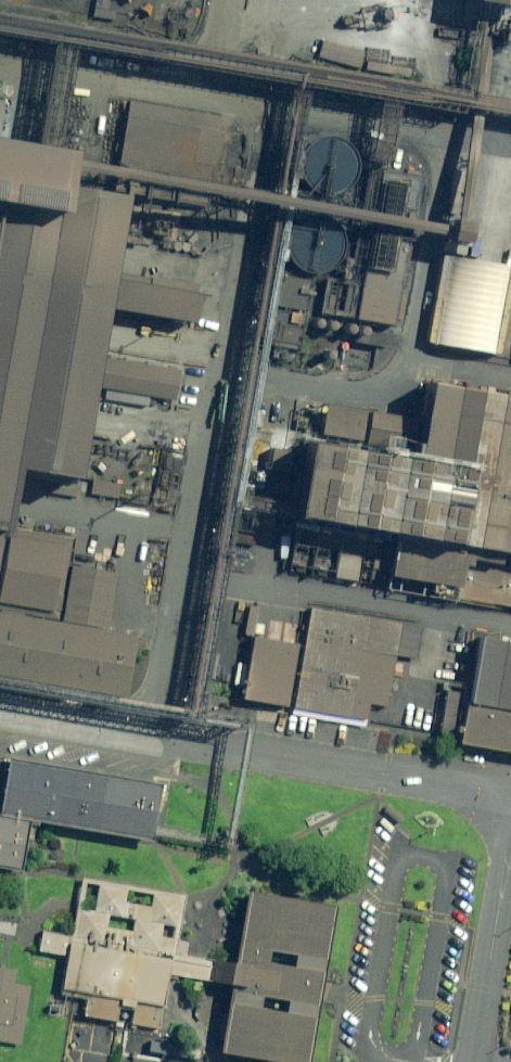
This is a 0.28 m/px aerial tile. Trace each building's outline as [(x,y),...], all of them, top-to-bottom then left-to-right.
[(489,8),(510,12),(510,0),(490,0),(489,8)] [(7,473),(94,488),(137,188),(81,179),(87,141),(4,124),(8,98),(0,97),(0,516),(7,473)] [(225,118),(128,101),(114,181),(211,197),(225,118)] [(510,554),(510,387),(443,375),(429,457),(317,438),(304,520),(510,554)] [(413,406),(326,392),(320,430),(407,444),(413,406)] [(70,525),(20,517),(7,595),(58,603),(70,525)] [(125,563),(74,555),(65,610),(116,618),(125,563)] [(401,611),(307,595),(300,633),(256,625),(244,692),(384,716),(401,611)] [(0,607),(0,667),(126,688),(136,629),(0,607)] [(478,634),(462,737),(510,745),(510,639),(478,634)] [(162,774),(6,748),(0,786),(0,858),(17,861),(25,812),(152,833),(162,774)] [(186,879),(77,861),(53,1002),(162,1020),(186,879)] [(344,898),(245,882),(218,1042),(318,1059),(344,898)] [(0,956),(0,1031),(17,1034),(29,961),(0,956)]
